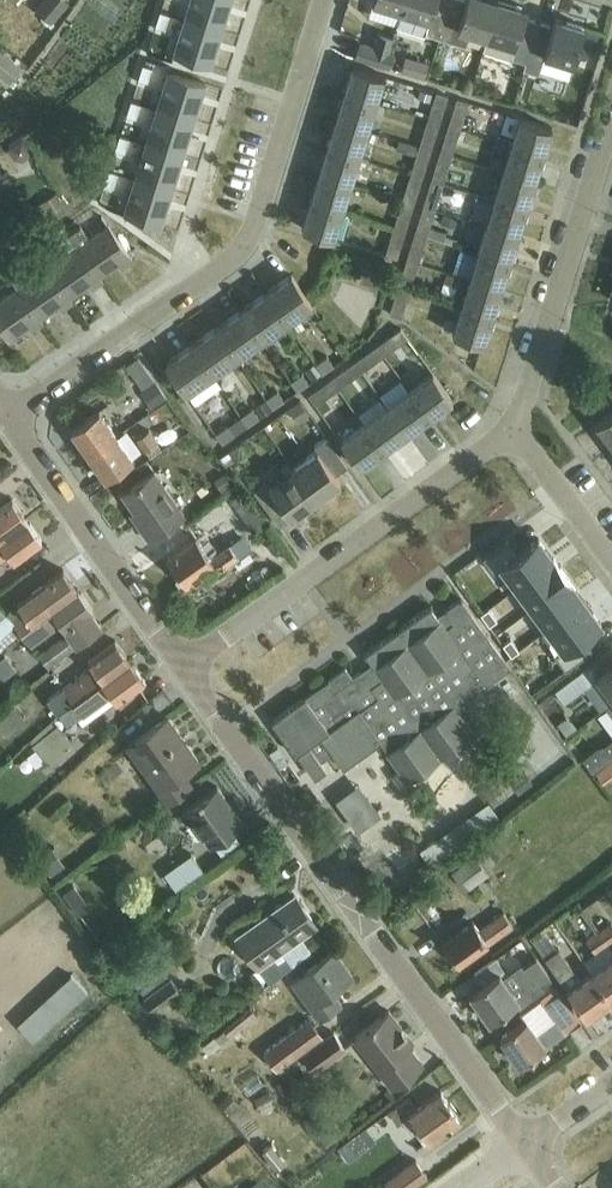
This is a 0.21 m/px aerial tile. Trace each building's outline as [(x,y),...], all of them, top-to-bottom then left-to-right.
[(70,5),(64,0),(46,0),(37,12),(54,25),(70,5)] [(185,18),(223,30),(232,0),(191,0),(185,18)] [(404,0),(374,0),(373,3),(401,11),(404,0)] [(401,11),(402,11),(398,26),(440,38),(451,0),(404,0),(401,11)] [(440,38),(467,47),(471,33),(487,38),(498,1),(496,0),(451,0),(440,38)] [(498,1),(487,38),(488,38),(484,50),(527,63),(539,22),(526,18),(528,10),(498,1)] [(161,11),(156,25),(165,28),(170,14),(161,11)] [(185,18),(174,55),(211,67),(223,30),(185,18)] [(527,63),(524,70),(539,74),(540,69),(570,78),(575,62),(574,62),(575,56),(583,59),(591,55),(598,34),(584,30),(585,27),(556,18),(553,26),(539,22),(527,63)] [(395,52),(390,51),(394,37),(379,33),(375,46),(361,42),(356,56),(390,67),(395,52)] [(12,84),(24,69),(0,51),(0,75),(12,84)] [(407,56),(402,71),(425,78),(430,63),(407,56)] [(143,64),(139,78),(148,81),(153,67),(143,64)] [(353,65),(345,92),(377,102),(385,75),(353,65)] [(168,71),(157,108),(195,120),(206,83),(169,72),(168,71)] [(422,89),(419,97),(431,101),(433,93),(422,89)] [(436,90),(427,118),(439,121),(447,94),(436,90)] [(377,102),(345,92),(336,120),(368,130),(377,102)] [(448,126),(459,129),(468,102),(456,99),(448,126)] [(132,100),(127,114),(137,117),(141,103),(132,100)] [(157,108),(146,142),(184,154),(195,120),(157,108)] [(427,118),(418,145),(418,146),(430,149),(439,121),(427,118)] [(512,146),(544,156),(553,128),(520,118),(512,146)] [(368,130),(336,120),(328,147),(360,157),(368,130)] [(459,129),(448,126),(439,153),(451,157),(459,129)] [(121,135),(116,149),(125,152),(130,138),(121,135)] [(196,200),(205,140),(190,138),(181,198),(196,200)] [(17,156),(25,157),(32,152),(23,139),(11,149),(17,156)] [(418,146),(418,145),(400,139),(396,149),(415,155),(410,173),(421,176),(430,149),(418,146)] [(146,142),(135,177),(173,189),(184,154),(146,142)] [(544,156),(512,146),(503,173),(536,183),(544,156)] [(360,157),(328,147),(320,173),(352,183),(360,157)] [(439,153),(431,179),(442,183),(451,157),(439,153)] [(109,169),(104,184),(114,187),(119,172),(109,169)] [(352,183),(320,173),(311,200),(343,210),(352,183)] [(410,173),(402,199),(413,202),(421,176),(410,173)] [(536,183),(503,173),(495,199),(528,209),(536,183)] [(135,177),(124,214),(162,226),(173,189),(135,177)] [(431,179),(422,207),(434,210),(442,183),(431,179)] [(58,190),(38,203),(46,216),(50,214),(55,220),(71,208),(58,190)] [(413,202),(402,199),(393,226),(405,229),(413,202)] [(495,199),(487,227),(520,237),(528,209),(495,199)] [(343,210),(311,200),(303,227),(335,237),(343,210)] [(422,207),(414,233),(425,237),(426,235),(445,241),(448,232),(429,226),(434,210),(422,207)] [(443,213),(440,222),(456,227),(458,218),(443,213)] [(81,226),(69,234),(78,246),(99,277),(101,276),(119,263),(122,267),(133,259),(130,255),(118,238),(109,224),(89,238),(81,226)] [(405,229),(393,226),(385,253),(396,257),(405,229)] [(487,227),(479,253),(511,263),(520,237),(487,227)] [(425,237),(414,233),(405,260),(417,263),(425,237)] [(78,246),(59,259),(50,247),(39,255),(41,258),(48,267),(70,298),(71,297),(89,284),(92,288),(103,280),(101,276),(99,277),(78,246)] [(460,247),(453,269),(472,275),(470,280),(503,290),(511,263),(479,253),(460,247)] [(41,258),(39,255),(34,248),(22,256),(29,266),(36,261),(41,258)] [(405,260),(397,287),(408,291),(417,263),(405,260)] [(381,287),(385,273),(363,266),(360,275),(357,274),(355,279),(381,287)] [(48,267),(29,280),(21,268),(9,276),(18,288),(19,287),(40,318),(41,318),(59,305),(62,309),(74,301),(71,297),(70,298),(48,267)] [(266,291),(287,322),(313,304),(291,273),(266,291)] [(470,280),(462,307),(495,317),(503,290),(470,280)] [(18,288),(0,301),(0,327),(9,340),(29,326),(32,330),(44,322),(41,318),(40,318),(19,287),(18,288)] [(408,291),(397,287),(388,314),(400,318),(408,291)] [(266,291),(241,309),(262,339),(287,322),(266,291)] [(495,317),(462,307),(454,334),(486,344),(495,317)] [(262,339),(241,309),(216,327),(237,357),(262,339)] [(237,357),(216,327),(191,344),(213,374),(237,357)] [(377,346),(384,355),(408,338),(401,328),(377,346)] [(191,344),(166,362),(188,392),(195,403),(220,385),(213,374),(191,344)] [(384,355),(377,346),(354,362),(361,372),(384,355)] [(327,356),(316,364),(322,373),(334,365),(327,356)] [(361,372),(354,362),(331,379),(339,388),(361,372)] [(313,379),(321,373),(314,363),(306,369),(313,379)] [(433,373),(409,390),(429,417),(452,400),(433,373)] [(291,382),(297,391),(309,383),(302,374),(291,382)] [(339,388),(331,379),(309,395),(316,405),(339,388)] [(400,380),(379,395),(387,406),(386,407),(406,434),(429,417),(409,390),(408,391),(400,380)] [(155,407),(167,399),(155,381),(143,390),(155,407)] [(272,408),(284,400),(277,391),(266,399),(272,408)] [(299,399),(289,407),(299,421),(309,413),(300,401),(299,399)] [(272,409),(266,401),(256,408),(262,416),(272,409)] [(406,434),(386,407),(364,423),(383,450),(406,434)] [(240,417),(247,426),(259,418),(253,409),(240,417)] [(88,454),(115,435),(98,410),(71,429),(88,454)] [(597,424),(611,444),(611,412),(597,424)] [(247,426),(240,417),(216,434),(222,443),(247,426)] [(383,450),(364,423),(341,440),(361,467),(383,450)] [(157,442),(158,441),(149,428),(137,437),(146,450),(157,442)] [(132,459),(115,435),(88,454),(105,478),(132,459)] [(318,451),(294,469),(317,499),(340,482),(335,476),(348,466),(328,438),(315,447),(318,451)] [(157,442),(146,450),(150,456),(162,448),(157,442)] [(317,499),(294,469),(270,486),(268,482),(255,491),(275,519),(287,511),(291,518),(317,499)] [(148,540),(184,514),(154,472),(122,494),(139,519),(135,521),(148,540)] [(223,472),(214,480),(223,491),(232,483),(223,472)] [(243,488),(227,499),(253,536),(268,525),(243,488)] [(26,519),(27,518),(12,499),(0,508),(0,538),(26,519)] [(9,553),(14,558),(41,538),(26,519),(0,538),(0,560),(9,553)] [(207,579),(250,549),(242,537),(211,558),(196,536),(167,557),(186,585),(203,573),(207,579)] [(496,547),(483,557),(490,567),(494,572),(502,566),(517,586),(555,559),(554,558),(545,546),(538,537),(532,542),(519,551),(514,544),(510,538),(496,547)] [(555,559),(517,586),(525,596),(533,607),(570,579),(562,568),(555,559)] [(78,588),(63,569),(7,611),(0,604),(0,649),(21,630),(78,588)] [(570,579),(533,607),(542,620),(548,628),(585,601),(582,597),(570,580),(571,580),(570,579)] [(78,588),(21,630),(21,631),(20,631),(31,645),(61,623),(65,628),(66,628),(69,632),(39,654),(48,666),(78,644),(77,643),(102,625),(91,610),(93,608),(78,588)] [(307,698),(273,722),(297,755),(299,754),(314,776),(325,767),(322,762),(334,753),(345,768),(382,741),(389,751),(388,751),(409,781),(474,734),(455,707),(488,684),(482,676),(489,671),(495,679),(511,667),(462,599),(445,610),(448,613),(441,619),(432,608),(433,607),(432,605),(365,655),(366,656),(367,655),(376,668),(365,676),(362,672),(353,678),(347,669),(325,684),(326,685),(307,699),(307,698)] [(585,601),(548,628),(562,647),(563,648),(559,651),(555,654),(560,662),(566,669),(579,660),(592,650),(587,642),(582,636),(601,622),(597,616),(592,609),(585,601)] [(485,611),(481,613),(490,625),(497,619),(489,607),(485,611)] [(507,641),(503,644),(512,655),(519,650),(511,638),(507,641)] [(63,687),(47,699),(59,714),(73,701),(130,659),(116,640),(89,660),(93,666),(63,687)] [(556,690),(565,702),(585,687),(603,710),(609,705),(611,703),(611,654),(609,650),(582,670),(556,690)] [(144,679),(130,659),(73,701),(59,714),(67,726),(113,693),(117,699),(144,679)] [(25,718),(15,705),(0,717),(0,729),(5,735),(25,718)] [(184,773),(200,762),(168,717),(135,741),(152,765),(145,770),(168,803),(193,786),(184,773)] [(277,746),(269,752),(280,767),(288,761),(277,746)] [(597,772),(604,783),(611,777),(611,761),(597,772)] [(211,846),(244,823),(217,786),(185,809),(211,846)] [(490,803),(466,819),(477,835),(501,819),(490,803)] [(47,846),(36,854),(51,873),(62,865),(47,846)] [(491,847),(456,872),(468,889),(488,874),(486,870),(495,863),(492,860),(497,856),(491,847)] [(399,849),(389,857),(401,872),(411,864),(399,849)] [(192,853),(164,872),(176,889),(203,869),(192,853)] [(74,885),(63,892),(71,904),(82,896),(74,885)] [(295,894),(236,936),(258,967),(260,966),(271,980),(292,964),(311,950),(301,937),(317,925),(295,894)] [(459,965),(514,926),(505,912),(481,930),(474,921),(444,943),(459,965)] [(609,943),(611,941),(611,922),(600,931),(609,943)] [(537,934),(550,953),(562,945),(549,926),(537,934)] [(609,943),(600,931),(599,932),(587,940),(596,952),(584,961),(592,973),(593,972),(611,999),(611,948),(609,943)] [(593,972),(592,973),(582,980),(560,948),(546,958),(587,1016),(611,999),(593,972)] [(334,992),(354,978),(334,950),(292,980),(320,1020),(342,1004),(334,992)] [(473,997),(490,1020),(551,978),(537,959),(508,980),(504,974),(506,973),(498,962),(476,977),(484,989),(473,997)] [(154,1011),(181,991),(171,978),(144,998),(154,1011)] [(72,985),(51,1002),(61,1014),(82,996),(72,985)] [(525,1018),(501,1036),(520,1063),(581,1020),(557,985),(520,1011),(525,1018)] [(44,999),(20,1024),(39,1042),(64,1017),(44,999)] [(251,1007),(225,1027),(231,1035),(257,1015),(251,1007)] [(413,1042),(389,1010),(356,1035),(371,1055),(369,1057),(394,1088),(424,1065),(408,1045),(413,1042)] [(278,1069),(322,1036),(309,1018),(265,1051),(278,1069)] [(334,1032),(302,1055),(314,1071),(346,1048),(334,1032)] [(271,1099),(275,1097),(270,1087),(255,1096),(264,1111),(275,1105),(271,1099)] [(430,1140),(461,1118),(441,1090),(416,1108),(409,1097),(389,1111),(398,1123),(410,1114),(430,1140)] [(230,1094),(220,1102),(228,1113),(239,1104),(230,1094)] [(327,1143),(342,1132),(332,1118),(317,1128),(327,1143)] [(350,1139),(339,1147),(348,1160),(359,1152),(350,1139)] [(278,1166),(285,1160),(271,1143),(264,1149),(278,1166)] [(427,1175),(416,1159),(385,1181),(389,1187),(409,1187),(427,1175)]
